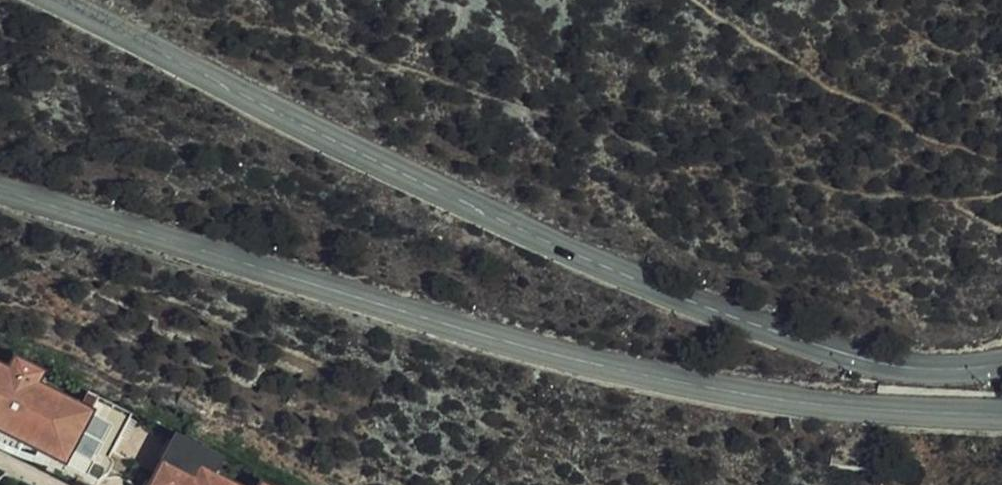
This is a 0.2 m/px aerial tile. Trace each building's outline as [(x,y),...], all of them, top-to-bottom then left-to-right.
[(117,468),(123,457),(141,421),(98,400),(90,415),(47,395),(54,380),(26,366),(20,379),(0,370),(0,425),(19,434),(81,465),(112,480),(117,468)] [(81,465),(19,434),(0,425),(0,440),(75,477),(81,465)] [(168,479),(165,484),(238,484),(225,479),(232,463),(186,441),(168,479)] [(117,468),(122,474),(116,484),(117,484),(126,483),(133,484),(165,484),(168,479),(123,457),(117,468)] [(117,468),(112,480),(81,465),(75,477),(91,484),(116,484),(122,474),(117,468)]
